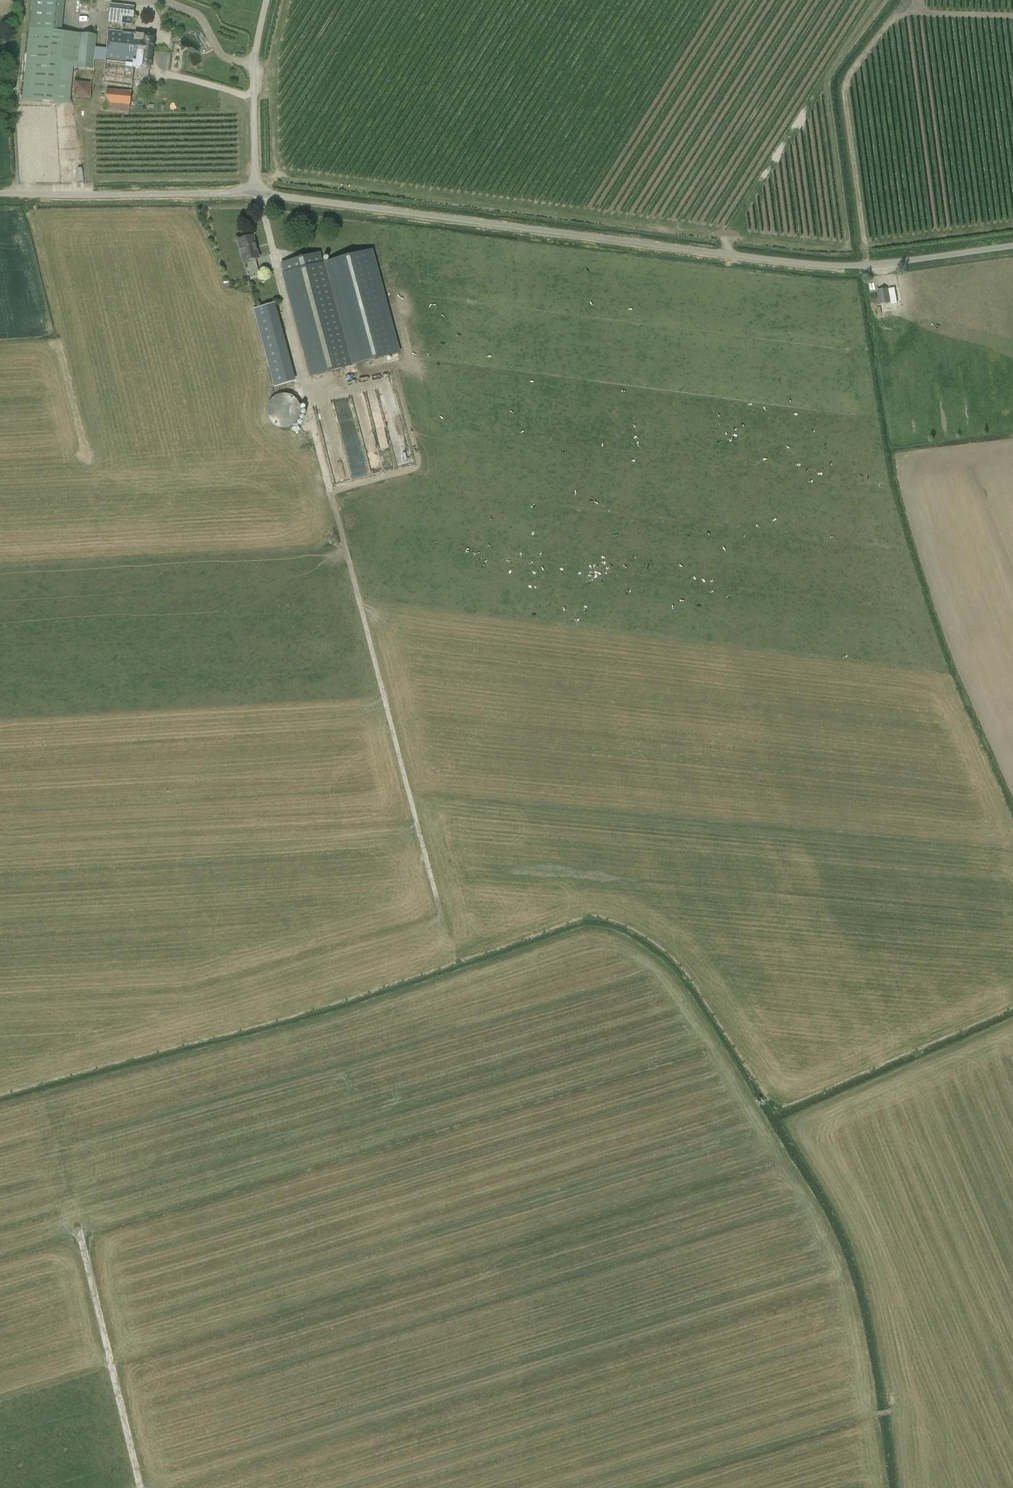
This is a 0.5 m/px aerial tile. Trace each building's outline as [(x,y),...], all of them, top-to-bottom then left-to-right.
[(58,63),(64,0),(32,0),(22,99),(69,104),(73,65),(58,63)] [(132,7),(110,5),(109,16),(110,16),(131,19),(132,7)] [(108,31),(105,60),(102,84),(131,88),(133,69),(139,70),(138,76),(148,77),(148,70),(150,70),(150,65),(153,35),(133,34),(122,33),(122,32),(108,31)] [(92,70),(96,36),(78,34),(75,68),(92,70)] [(75,98),(92,98),(92,82),(76,81),(75,98)] [(104,103),(104,110),(128,112),(129,105),(130,92),(106,90),(104,103)] [(247,276),(258,273),(254,260),(258,259),(252,236),(237,240),(243,263),(247,276)] [(310,377),(349,366),(395,354),(368,251),(322,263),(320,253),(280,264),(310,377)] [(888,289),(877,291),(879,305),(890,304),(888,289)] [(253,309),(266,357),(274,388),(295,382),(287,351),(274,304),(253,309)] [(267,415),(268,416),(268,417),(269,418),(269,419),(270,421),(271,422),(272,423),(273,424),(274,424),(275,425),(276,426),(277,426),(279,427),(280,427),(281,427),(283,427),(284,428),(285,427),(287,427),(288,427),(289,427),(290,426),(292,425),(293,425),(294,424),(295,423),(296,422),(297,421),(298,420),(298,419),(299,418),(299,416),(300,415),(300,414),(300,412),(300,411),(300,410),(300,408),(300,407),(300,406),(299,405),(299,403),(298,402),(297,401),(296,400),(295,399),(294,398),(293,397),(292,397),(291,396),(290,395),(289,395),(287,395),(286,394),(285,394),(283,394),(282,394),(281,394),(279,395),(278,395),(277,396),(276,396),(274,397),(273,398),(272,399),(271,400),(270,401),(270,402),(269,403),(268,404),(268,405),(267,407),(267,408),(267,409),(267,411),(267,412),(267,413),(267,415)] [(337,409),(344,431),(357,428),(350,405),(337,409)] [(312,441),(308,435),(305,437),(298,425),(293,429),(304,446),(312,441)]
